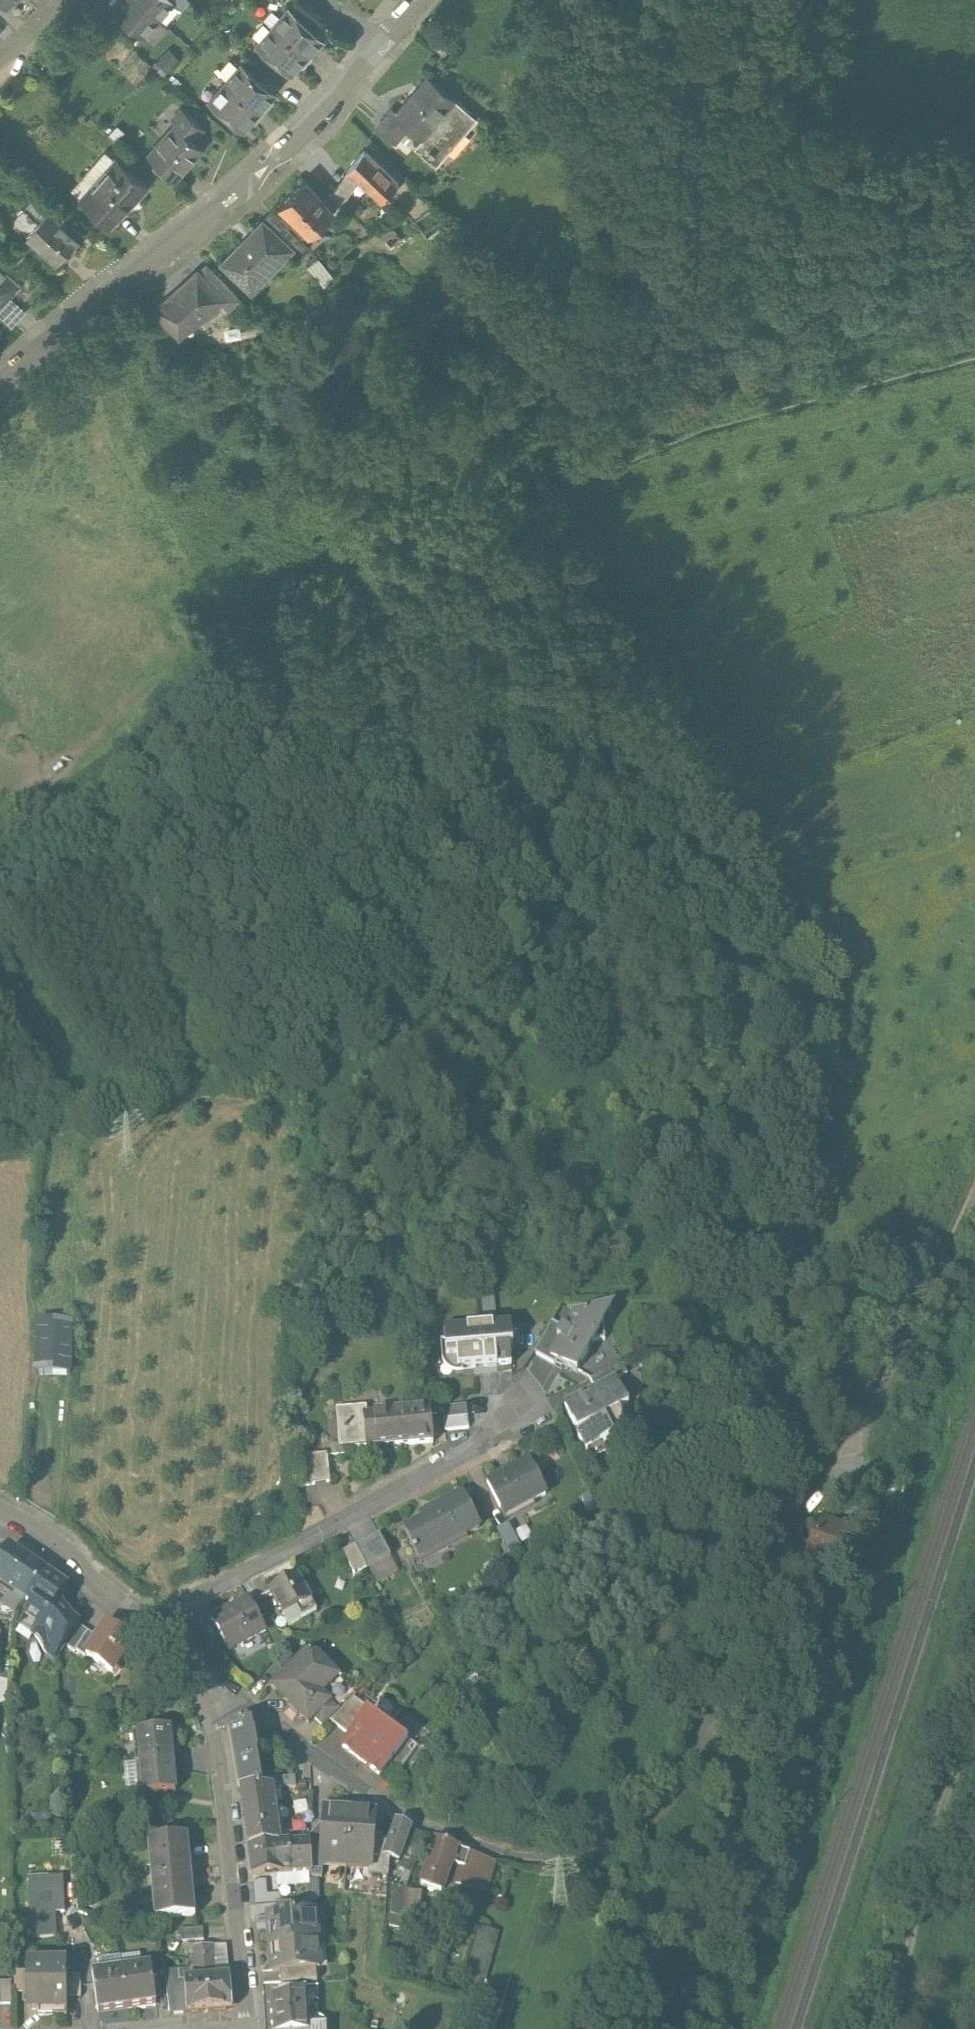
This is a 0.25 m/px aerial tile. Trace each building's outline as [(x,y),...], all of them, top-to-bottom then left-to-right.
[(107,9),(144,40),(159,23),(133,0),(115,0),(107,9)] [(173,6),(167,0),(133,0),(159,23),(173,6)] [(186,1),(185,0),(167,0),(173,6),(180,12),(188,3),(186,1)] [(363,8),(370,0),(353,0),(363,8)] [(272,32),(273,33),(311,66),(312,67),(321,56),(317,51),(323,44),(288,14),(272,32)] [(273,33),(258,50),(291,79),(297,72),(302,77),(311,66),(273,33)] [(225,88),(264,121),(273,111),(268,106),(274,99),(241,70),(225,88)] [(225,88),(210,105),(244,134),(250,127),(255,131),(264,121),(225,88)] [(429,91),(398,127),(411,139),(407,143),(430,162),(428,164),(438,173),(442,169),(440,168),(462,144),(459,141),(470,128),(429,91)] [(185,117),(148,160),(175,184),(202,152),(193,144),(203,132),(185,117)] [(100,183),(82,203),(109,227),(126,209),(130,213),(149,193),(116,163),(98,181),(100,183)] [(398,197),(365,164),(348,181),(382,214),(398,197)] [(281,212),(311,241),(335,216),(305,187),(281,212)] [(23,236),(45,211),(33,201),(11,225),(23,236)] [(50,212),(26,238),(57,268),(82,242),(50,212)] [(264,230),(223,271),(249,296),(268,277),(271,280),(293,259),(264,230)] [(326,294),(335,286),(315,265),(306,274),(326,294)] [(8,304),(5,301),(17,289),(0,272),(0,313),(8,304)] [(180,348),(223,307),(198,280),(154,321),(180,348)] [(827,1231),(814,1234),(816,1246),(829,1244),(827,1231)] [(602,1282),(576,1285),(566,1302),(563,1299),(557,1310),(560,1312),(551,1329),(558,1333),(577,1344),(594,1313),(605,1312),(602,1282)] [(557,1310),(563,1299),(552,1293),(534,1325),(556,1337),(558,1333),(551,1329),(560,1312),(557,1310)] [(446,1327),(447,1337),(447,1339),(449,1342),(452,1344),(455,1345),(458,1345),(462,1344),(498,1342),(497,1340),(511,1339),(510,1322),(513,1322),(511,1298),(444,1303),(445,1318),(442,1318),(443,1328),(446,1327)] [(447,1339),(447,1337),(446,1327),(443,1328),(442,1318),(440,1318),(441,1334),(442,1337),(443,1341),(445,1344),(448,1347),(451,1348),(454,1349),(458,1350),(463,1350),(462,1344),(458,1345),(455,1345),(452,1344),(449,1342),(447,1339)] [(37,1325),(36,1375),(69,1376),(70,1326),(37,1325)] [(590,1350),(595,1361),(616,1351),(627,1346),(622,1335),(590,1350)] [(629,1378),(622,1381),(623,1387),(623,1392),(622,1398),(618,1404),(613,1408),(604,1412),(608,1419),(617,1415),(622,1411),(624,1408),(628,1404),(630,1400),(631,1396),(631,1392),(631,1388),(633,1382),(642,1355),(641,1339),(627,1346),(616,1351),(625,1371),(629,1378)] [(622,1381),(618,1375),(625,1371),(616,1351),(595,1361),(588,1364),(590,1368),(584,1371),(583,1369),(564,1379),(583,1416),(601,1406),(604,1412),(613,1408),(618,1404),(622,1398),(623,1392),(623,1387),(622,1381)] [(618,1375),(622,1381),(629,1378),(625,1371),(618,1375)] [(443,1381),(446,1406),(471,1403),(467,1377),(443,1381)] [(339,1397),(342,1430),(431,1421),(428,1388),(339,1397)] [(601,1406),(583,1416),(586,1421),(604,1412),(601,1406)] [(590,1428),(608,1419),(604,1412),(586,1421),(590,1428)] [(529,1434),(487,1457),(501,1482),(509,1478),(512,1483),(546,1465),(529,1434)] [(327,1435),(311,1436),(312,1457),(328,1456),(327,1435)] [(825,1469),(823,1475),(834,1479),(837,1473),(825,1469)] [(422,1497),(403,1507),(418,1534),(436,1524),(434,1519),(443,1514),(446,1519),(479,1501),(462,1470),(420,1493),(422,1497)] [(821,1474),(806,1516),(835,1527),(850,1485),(834,1479),(823,1475),(821,1474)] [(499,1500),(509,1522),(522,1516),(511,1494),(499,1500)] [(389,1536),(378,1514),(355,1526),(367,1548),(389,1536)] [(434,1519),(436,1524),(439,1529),(449,1524),(446,1519),(443,1514),(434,1519)] [(354,1555),(367,1548),(355,1526),(342,1533),(354,1555)] [(0,1566),(0,1580),(28,1599),(45,1574),(10,1551),(0,1566)] [(269,1574),(283,1600),(295,1593),(300,1603),(317,1593),(297,1559),(269,1574)] [(45,1574),(28,1599),(27,1600),(33,1605),(21,1623),(35,1632),(66,1587),(46,1573),(45,1574)] [(211,1604),(229,1637),(265,1617),(247,1585),(211,1604)] [(84,1645),(86,1642),(97,1627),(77,1613),(63,1634),(73,1641),(74,1639),(84,1645)] [(97,1627),(86,1642),(113,1660),(132,1632),(106,1614),(97,1627)] [(311,1632),(305,1637),(270,1672),(308,1709),(314,1704),(331,1686),(322,1677),(339,1660),(318,1639),(311,1632)] [(339,1694),(330,1703),(351,1719),(371,1694),(354,1681),(339,1694)] [(322,1712),(330,1703),(339,1694),(331,1686),(314,1704),(322,1712)] [(343,1730),(361,1744),(389,1708),(371,1694),(351,1719),(343,1730)] [(409,1723),(389,1708),(361,1744),(381,1760),(389,1749),(409,1723)] [(251,1709),(229,1711),(239,1775),(261,1773),(260,1764),(251,1709)] [(140,1720),(143,1751),(172,1748),(169,1717),(140,1720)] [(143,1751),(140,1720),(133,1721),(136,1752),(143,1751)] [(418,1730),(409,1723),(389,1749),(398,1756),(418,1730)] [(143,1751),(146,1782),(175,1779),(172,1748),(143,1751)] [(146,1782),(143,1751),(136,1752),(139,1782),(146,1782)] [(261,1773),(296,1773),(295,1762),(260,1764),(261,1773)] [(278,1829),(274,1790),(242,1794),(248,1832),(272,1829),(278,1829)] [(324,1791),(322,1823),(320,1847),(323,1847),(346,1849),(350,1793),(324,1791)] [(350,1793),(346,1849),(369,1851),(371,1851),(373,1827),(375,1795),(350,1793)] [(406,1823),(411,1809),(396,1802),(387,1828),(383,1839),(390,1842),(399,1845),(406,1823)] [(420,1813),(411,1809),(406,1823),(416,1827),(420,1813)] [(437,1819),(421,1864),(441,1871),(454,1837),(456,1831),(458,1827),(437,1819)] [(322,1823),(309,1822),(311,1862),(321,1863),(323,1847),(320,1847),(322,1823)] [(146,1828),(154,1907),(195,1903),(186,1824),(146,1828)] [(278,1829),(272,1829),(275,1860),(308,1858),(306,1827),(278,1829)] [(388,1860),(390,1842),(383,1839),(387,1828),(373,1827),(371,1851),(369,1851),(369,1858),(388,1860)] [(272,1829),(248,1832),(252,1862),(275,1860),(272,1829)] [(454,1837),(460,1840),(459,1846),(466,1847),(469,1834),(456,1831),(454,1837)] [(264,1866),(252,1867),(254,1884),(266,1883),(264,1866)] [(403,1899),(406,1869),(393,1868),(390,1898),(403,1899)] [(28,1879),(29,1929),(54,1927),(53,1879),(28,1879)] [(275,1890),(276,1902),(310,1900),(309,1887),(275,1890)] [(268,1903),(270,1930),(318,1926),(316,1899),(310,1900),(276,1902),(268,1903)] [(467,1908),(453,1959),(483,1967),(491,1938),(482,1936),(488,1914),(467,1908)] [(200,1916),(180,1917),(181,1929),(201,1927),(200,1916)] [(270,1930),(272,1959),(280,1959),(314,1956),(321,1956),(318,1926),(270,1930)] [(228,1965),(225,1933),(213,1934),(215,1966),(228,1965)] [(194,1936),(195,1946),(195,1958),(214,1956),(213,1934),(194,1936)] [(160,1938),(162,1949),(172,1948),(187,1947),(186,1936),(160,1938)] [(187,1947),(189,1947),(195,1946),(194,1936),(186,1936),(187,1947)] [(187,1947),(172,1948),(172,1954),(180,1953),(180,1956),(189,1956),(189,1947),(187,1947)] [(27,1983),(27,2004),(40,2004),(40,1998),(67,1997),(67,1988),(66,1966),(66,1949),(26,1950),(26,1961),(27,1983)] [(121,1957),(127,1997),(156,1993),(150,1953),(121,1957)] [(183,1968),(186,2002),(231,1998),(228,1965),(215,1966),(214,1956),(195,1958),(196,1967),(183,1968)] [(314,1956),(280,1959),(281,1970),(315,1967),(314,1956)] [(93,1961),(98,2001),(127,1997),(121,1957),(93,1961)] [(14,1983),(27,1983),(26,1961),(14,1962),(14,1983)] [(66,1966),(67,1988),(79,1988),(79,1966),(66,1966)] [(12,1996),(11,1971),(0,1972),(0,1996),(12,1996)] [(282,1974),(282,1981),(306,1979),(305,1972),(282,1974)] [(272,1982),(276,2020),(309,2018),(306,1979),(282,1981),(272,1982)]
